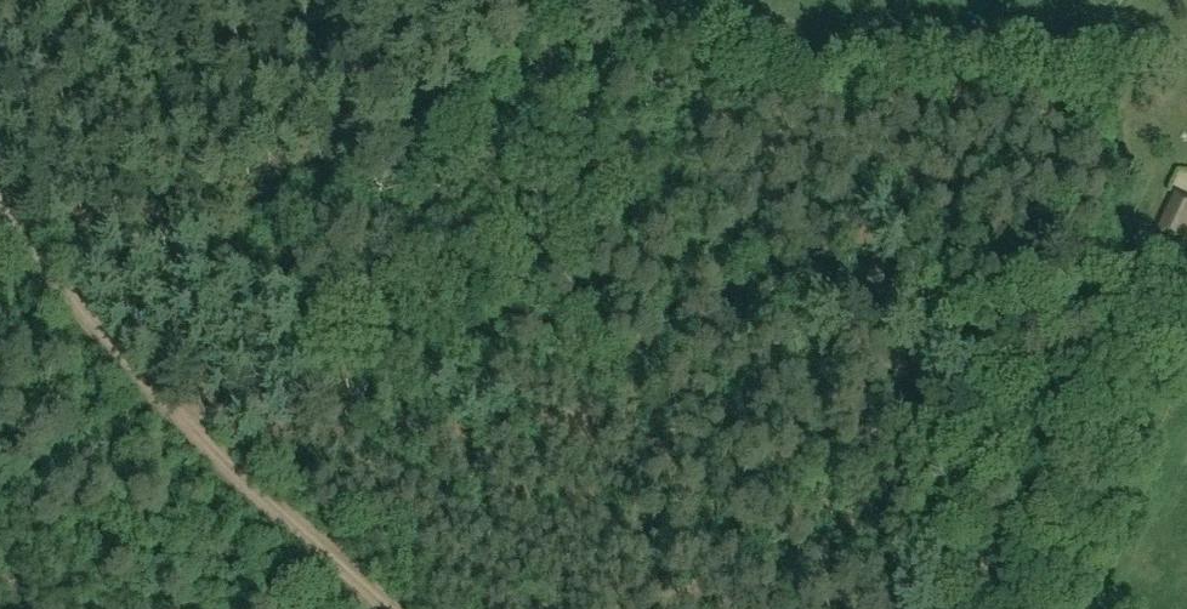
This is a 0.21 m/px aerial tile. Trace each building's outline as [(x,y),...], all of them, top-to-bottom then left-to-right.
[(1155,231),(1184,244),(1186,238),(1186,198),(1173,192),(1155,231)]
